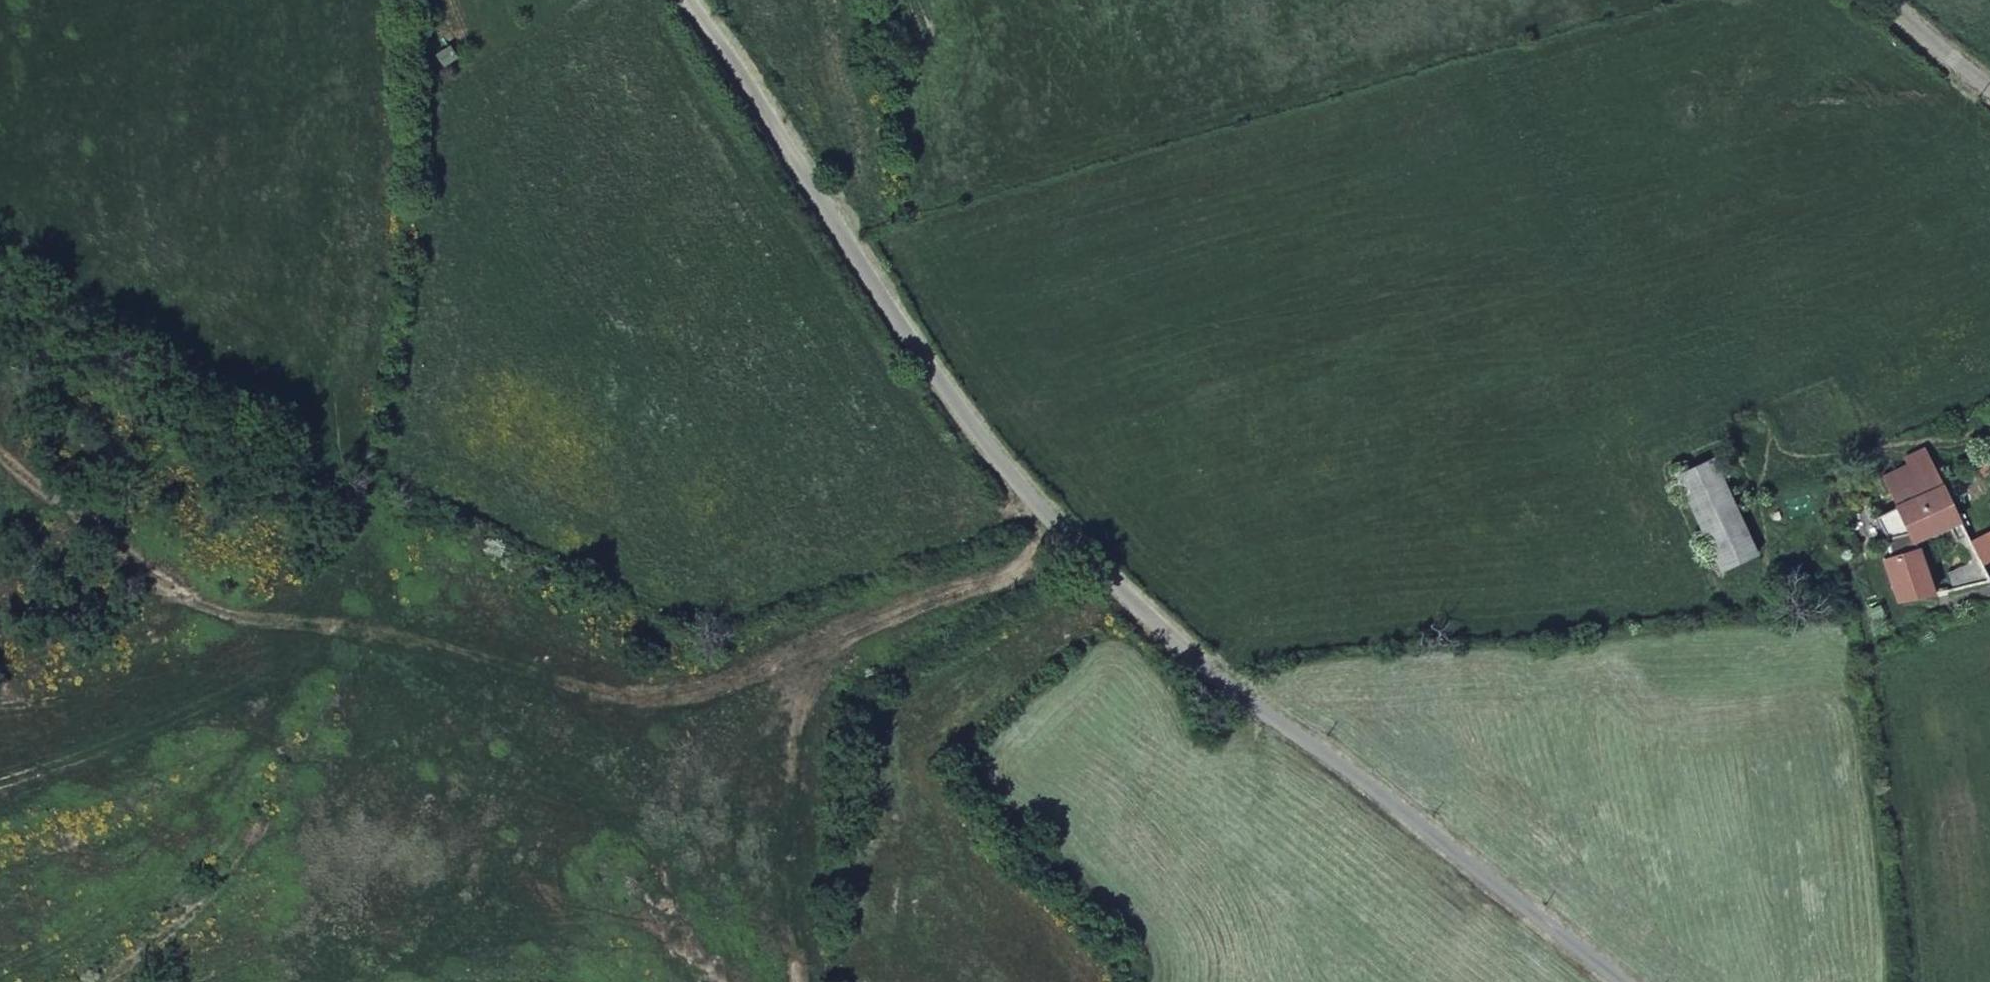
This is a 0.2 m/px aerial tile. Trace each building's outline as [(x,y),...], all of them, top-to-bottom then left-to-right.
[(1916,542),(1948,526),(1965,565),(1948,573),(1955,590),(1989,582),(1983,569),(1989,564),(1989,545),(1986,536),(1972,542),(1927,458),(1925,453),(1906,462),(1909,467),(1884,482),(1900,512),(1879,522),(1890,544),(1896,560),(1884,563),(1900,599),(1937,593),(1928,571),(1921,552),(1916,542)] [(1746,526),(1714,459),(1677,476),(1709,543),(1746,526)]
